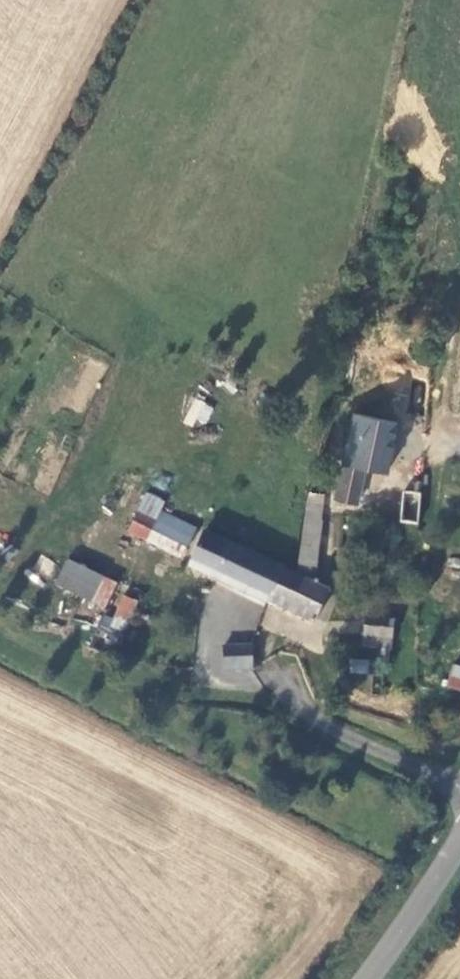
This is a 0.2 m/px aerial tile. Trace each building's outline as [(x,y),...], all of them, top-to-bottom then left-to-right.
[(184,421),(205,429),(213,405),(192,398),(184,421)] [(393,442),(395,426),(369,422),(366,438),(393,442)] [(363,495),(368,461),(390,464),(393,442),(366,438),(348,436),(341,492),(363,495)] [(402,490),(398,522),(417,524),(420,492),(402,490)] [(327,494),(316,493),(311,519),(324,521),(327,494)] [(160,512),(141,504),(125,541),(179,566),(193,533),(157,520),(160,512)] [(311,519),(298,578),(284,573),(273,604),(318,622),(331,591),(319,588),(327,522),(324,521),(311,519)] [(284,573),(204,537),(192,570),(273,604),(284,573)] [(111,581),(61,561),(51,585),(101,606),(111,581)] [(366,649),(384,650),(386,622),(368,622),(366,649)] [(249,668),(249,646),(220,646),(221,668),(249,668)] [(349,659),(349,673),(369,673),(369,659),(349,659)] [(445,686),(459,690),(459,666),(451,663),(445,686)]
